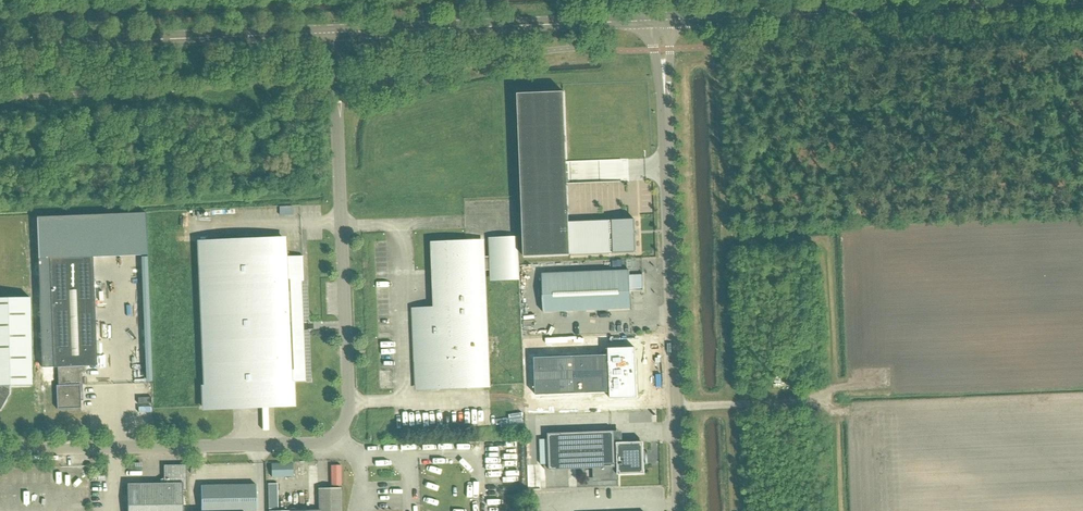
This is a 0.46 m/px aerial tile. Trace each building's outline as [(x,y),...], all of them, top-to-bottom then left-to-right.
[(518,94),(524,257),(570,255),(569,222),(564,92),(518,94)] [(57,409),(81,408),(80,393),(83,393),(82,373),(86,373),(86,366),(97,366),(92,257),(147,255),(145,212),(36,216),(38,259),(42,368),(53,368),(57,368),(58,385),(56,385),(57,409)] [(636,252),(634,219),(569,222),(570,255),(636,252)] [(435,243),(438,309),(416,310),(420,389),(464,387),(463,374),(485,373),(481,271),(493,270),(494,280),(516,279),(515,238),(492,239),(493,257),(481,257),(480,255),(467,255),(467,242),(435,243)] [(197,244),(204,408),(292,404),(291,382),(308,381),(304,283),(303,256),(286,257),(285,240),(197,244)] [(644,291),(643,274),(642,274),(642,275),(630,276),(629,271),(585,272),(585,278),(542,279),(543,312),(631,309),(630,290),(643,289),(643,291),(644,291)] [(9,393),(9,386),(31,386),(29,298),(0,299),(0,410),(9,393)] [(613,395),(638,394),(637,349),(610,350),(610,358),(534,361),(535,390),(612,388),(613,395)] [(618,474),(643,473),(642,442),(615,443),(614,431),(548,433),(549,469),(618,467),(618,474)] [(292,463),(271,464),(271,478),(293,477),(292,463)] [(164,483),(127,484),(127,510),(182,510),(182,491),(186,491),(186,465),(163,465),(164,483)] [(332,465),(332,486),(341,486),(341,465),(332,465)] [(275,509),(275,483),(265,483),(266,509),(275,509)] [(201,486),(201,510),(256,510),(255,485),(201,486)] [(318,489),(318,510),(268,510),(340,510),(340,500),(340,488),(318,489)]
